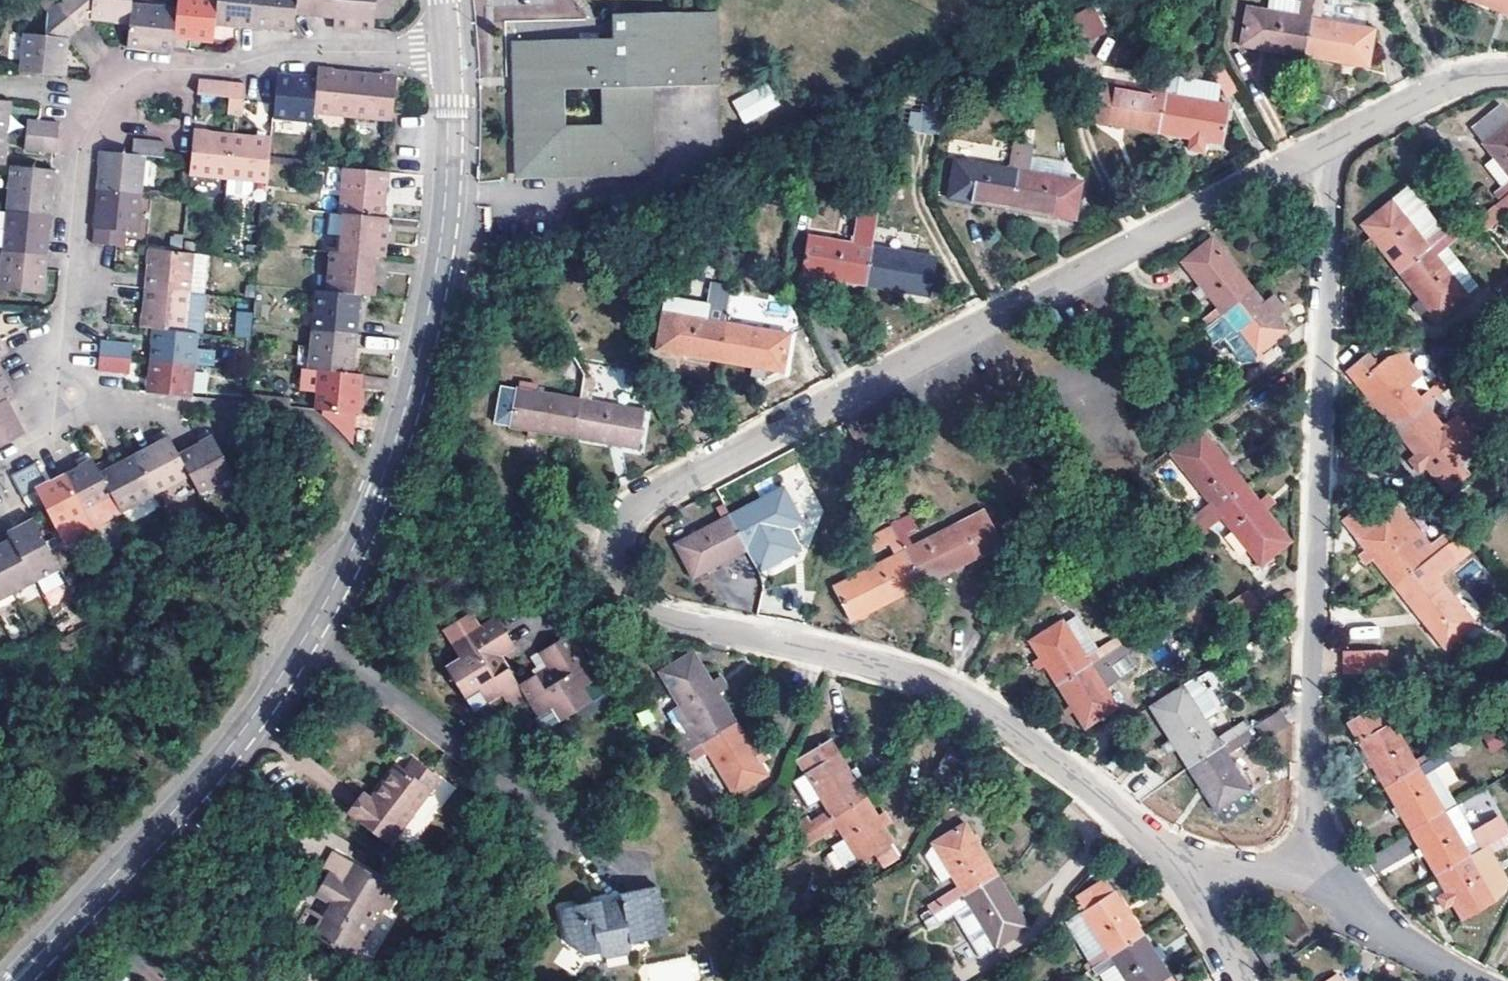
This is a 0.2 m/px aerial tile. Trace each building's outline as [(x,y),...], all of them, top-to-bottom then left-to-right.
[(129,21),(131,3),(131,0),(60,0),(58,1),(78,26),(89,17),(129,21)] [(177,8),(174,38),(213,42),(215,23),(217,0),(178,0),(177,8)] [(254,27),(257,0),(217,0),(215,23),(254,27)] [(254,27),(279,30),(294,32),(296,13),(297,0),(257,0),(254,27)] [(335,17),(337,0),(297,0),(296,13),(316,15),(335,17)] [(374,30),(375,18),(391,19),(393,0),(337,0),(335,17),(334,26),(355,28),(374,30)] [(1305,59),(1311,22),(1315,0),(1305,0),(1304,5),(1301,19),(1267,13),(1248,10),(1241,48),(1305,59)] [(1267,13),(1301,19),(1304,5),(1270,0),(1269,0),(1267,13)] [(1311,22),(1365,31),(1368,7),(1324,0),(1315,0),(1311,22)] [(1507,14),(1507,0),(1470,0),(1507,14)] [(66,35),(78,26),(58,1),(46,11),(43,33),(24,31),(20,71),(62,76),(66,35)] [(173,51),(174,38),(177,8),(131,3),(129,21),(127,47),(151,49),(173,51)] [(1097,8),(1071,21),(1084,47),(1110,35),(1097,8)] [(718,87),(722,87),(719,12),(612,16),(613,40),(511,42),(515,180),(656,176),(654,89),(718,87)] [(1057,60),(1084,47),(1071,21),(1045,33),(1057,60)] [(1365,31),(1311,22),(1305,59),(1369,70),(1375,32),(1365,31)] [(1095,124),(1159,134),(1172,62),(1164,60),(1158,95),(1103,86),(1095,124)] [(1181,64),(1172,62),(1159,134),(1223,146),(1230,108),(1226,107),(1176,98),(1178,81),(1181,64)] [(318,69),(317,78),(314,111),(353,115),(357,74),(325,70),(318,69)] [(314,111),(317,78),(311,77),(278,74),(273,117),(313,122),(314,111)] [(390,77),(357,74),(353,115),(393,119),(398,78),(390,77)] [(197,95),(229,98),(230,83),(198,80),(197,95)] [(1229,90),(1178,81),(1176,98),(1226,107),(1229,90)] [(731,99),(743,124),(780,107),(769,82),(731,99)] [(243,116),(246,84),(230,83),(229,98),(227,115),(243,116)] [(7,134),(10,102),(0,101),(0,133),(7,134)] [(1503,108),(1474,131),(1498,162),(1507,176),(1507,114),(1503,108)] [(909,111),(909,130),(934,130),(934,112),(909,111)] [(59,122),(25,119),(23,135),(57,139),(59,122)] [(200,133),(193,133),(188,177),(228,181),(233,137),(200,133)] [(22,149),(56,153),(57,139),(23,135),(22,149)] [(271,141),(233,137),(228,181),(266,185),(271,141)] [(133,154),(144,155),(165,157),(167,141),(134,139),(133,154)] [(1024,149),(1015,148),(1011,173),(956,163),(950,201),(1013,212),(1024,149)] [(1024,149),(1013,212),(1076,222),(1082,185),(1027,175),(1031,151),(1024,149)] [(140,194),(144,155),(133,154),(101,151),(100,159),(98,189),(140,194)] [(1498,162),(1488,170),(1504,190),(1507,187),(1507,176),(1498,162)] [(9,166),(4,212),(50,216),(52,194),(55,170),(9,166)] [(343,168),(339,213),(345,213),(383,217),(387,173),(343,168)] [(1507,198),(1507,187),(1504,190),(1497,195),(1502,202),(1505,200),(1507,198)] [(93,243),(125,247),(126,233),(137,234),(140,194),(98,189),(95,222),(93,243)] [(1446,228),(1424,245),(1391,203),(1361,227),(1371,239),(1363,245),(1369,253),(1377,248),(1400,276),(1451,234),(1446,228)] [(1,252),(46,255),(48,236),(50,216),(4,212),(1,252)] [(341,253),(379,257),(384,257),(387,227),(388,218),(383,217),(345,213),(341,253)] [(861,214),(855,246),(808,238),(802,277),(865,288),(872,249),(875,236),(878,218),(861,214)] [(1437,324),(1467,300),(1434,258),(1447,248),(1455,240),(1451,234),(1400,276),(1418,299),(1412,304),(1420,314),(1427,309),(1437,324)] [(875,236),(872,249),(880,250),(883,238),(875,236)] [(1202,320),(1209,328),(1254,292),(1213,242),(1182,265),(1191,277),(1197,284),(1217,308),(1202,320)] [(1434,258),(1467,300),(1481,289),(1447,248),(1434,258)] [(147,288),(188,292),(192,253),(151,249),(147,288)] [(929,298),(935,260),(880,250),(872,249),(865,288),(902,294),(901,302),(910,304),(911,295),(929,298)] [(1,252),(0,258),(0,291),(41,294),(46,255),(1,252)] [(207,254),(192,253),(188,292),(204,293),(207,254)] [(333,292),(362,295),(375,297),(377,284),(379,257),(341,253),(337,253),(333,292)] [(1488,283),(1500,297),(1507,291),(1507,267),(1488,283)] [(143,326),(154,327),(185,330),(188,292),(147,288),(143,326)] [(315,330),(358,333),(361,303),(362,295),(333,292),(319,291),(315,330)] [(734,328),(740,294),(731,292),(727,314),(725,326),(720,364),(784,375),(791,337),(734,328)] [(1270,313),(1254,292),(1209,328),(1205,331),(1214,343),(1219,339),(1223,336),(1220,331),(1229,324),(1252,353),(1255,356),(1286,332),(1278,322),(1286,315),(1279,306),(1270,313)] [(237,311),(234,336),(250,337),(252,312),(237,311)] [(725,326),(727,314),(721,313),(719,325),(725,326)] [(658,354),(720,364),(725,326),(719,325),(664,316),(658,354)] [(1238,363),(1252,353),(1229,324),(1220,331),(1223,336),(1219,339),(1238,363)] [(151,360),(194,363),(197,332),(185,330),(154,327),(151,360)] [(311,369),(320,370),(354,373),(355,366),(358,333),(315,330),(313,349),(311,369)] [(100,355),(131,358),(132,344),(101,340),(100,355)] [(311,369),(313,349),(301,347),(299,368),(305,368),(311,369)] [(130,373),(131,358),(100,355),(98,370),(130,373)] [(1377,409),(1396,434),(1426,409),(1446,393),(1440,386),(1420,402),(1406,385),(1387,361),(1378,368),(1368,355),(1346,372),(1367,399),(1365,400),(1363,402),(1372,414),(1377,409)] [(1404,355),(1387,361),(1406,385),(1418,376),(1404,355)] [(147,393),(191,397),(193,381),(194,363),(151,360),(147,393)] [(303,389),(318,392),(320,370),(311,369),(305,368),(303,389)] [(356,414),(359,414),(363,374),(354,373),(320,370),(318,392),(316,410),(324,410),(356,414)] [(4,399),(10,396),(0,376),(0,402),(4,399)] [(193,381),(191,397),(211,399),(212,383),(193,381)] [(531,433),(573,440),(579,402),(571,400),(501,388),(494,426),(531,433)] [(573,388),(571,400),(579,402),(582,390),(573,388)] [(589,392),(582,390),(579,402),(587,403),(589,392)] [(22,434),(8,407),(4,399),(0,402),(0,446),(22,434)] [(1196,399),(1184,409),(1190,417),(1177,427),(1187,439),(1216,417),(1206,405),(1202,408),(1196,399)] [(644,413),(587,403),(579,402),(573,440),(637,451),(644,413)] [(1425,469),(1447,496),(1478,472),(1461,453),(1476,442),(1456,416),(1441,427),(1426,409),(1396,434),(1416,458),(1412,461),(1421,472),(1425,469)] [(356,414),(324,410),(323,414),(336,426),(345,436),(353,445),(356,414)] [(1210,506),(1191,520),(1197,527),(1246,489),(1201,432),(1171,455),(1210,506)] [(178,455),(189,478),(198,493),(234,475),(214,437),(203,442),(178,455)] [(161,443),(136,456),(156,495),(189,478),(178,455),(169,439),(161,443)] [(101,475),(121,513),(156,495),(136,456),(113,469),(101,475)] [(84,466),(65,476),(92,528),(121,513),(101,475),(94,461),(84,466)] [(10,474),(19,493),(45,481),(36,462),(10,474)] [(65,542),(92,528),(65,476),(48,485),(38,490),(65,542)] [(1289,543),(1246,489),(1197,527),(1205,538),(1210,534),(1206,530),(1221,519),(1259,567),(1289,543)] [(782,494),(736,516),(730,519),(747,553),(799,528),(782,494)] [(724,508),(730,519),(736,516),(731,505),(724,508)] [(1372,560),(1395,588),(1438,554),(1430,545),(1401,508),(1398,507),(1387,516),(1357,540),(1366,552),(1360,556),(1366,565),(1372,560)] [(717,512),(723,522),(730,519),(724,508),(717,512)] [(1343,523),(1357,540),(1387,516),(1382,511),(1359,511),(1343,523)] [(914,519),(892,530),(920,587),(1000,548),(984,514),(915,548),(910,536),(920,531),(914,519)] [(11,537),(34,580),(58,567),(32,517),(19,524),(7,531),(11,537)] [(692,580),(747,553),(730,519),(723,522),(675,546),(692,580)] [(1205,538),(1197,527),(1191,520),(1187,523),(1197,537),(1200,535),(1203,539),(1205,538)] [(1452,527),(1430,545),(1438,554),(1444,549),(1459,536),(1452,527)] [(849,623),(920,587),(892,530),(870,541),(876,554),(892,547),(897,557),(832,589),(849,623)] [(12,591),(34,580),(11,537),(0,542),(0,568),(12,591)] [(1438,554),(1395,588),(1444,651),(1475,627),(1438,580),(1457,565),(1444,549),(1438,554)] [(1208,566),(1201,571),(1208,581),(1214,577),(1208,566)] [(12,591),(0,568),(0,597),(12,591)] [(1265,610),(1252,589),(1226,605),(1240,626),(1265,610)] [(525,698),(518,686),(502,658),(516,650),(497,617),(450,646),(459,660),(445,669),(449,676),(446,683),(453,683),(462,697),(475,689),(484,703),(498,696),(507,709),(525,698)] [(1108,647),(1095,654),(1073,621),(1063,628),(1084,661),(1088,668),(1112,653),(1108,647)] [(1063,628),(1060,624),(1029,643),(1040,660),(1034,664),(1038,671),(1044,667),(1057,688),(1088,668),(1084,661),(1063,628)] [(549,709),(558,723),(590,704),(581,689),(596,681),(569,636),(537,655),(545,669),(518,686),(525,698),(537,716),(549,709)] [(1098,683),(1116,671),(1121,680),(1133,673),(1118,650),(1112,653),(1088,668),(1057,688),(1083,729),(1116,711),(1098,683)] [(712,686),(695,658),(661,678),(693,732),(679,740),(679,745),(686,758),(692,753),(703,747),(736,727),(718,697),(726,692),(720,681),(712,686)] [(1365,662),(1350,661),(1349,682),(1364,682),(1365,662)] [(1103,690),(1121,680),(1116,671),(1098,683),(1103,690)] [(1187,769),(1244,732),(1240,726),(1214,741),(1202,723),(1189,704),(1202,695),(1192,678),(1146,708),(1168,741),(1159,748),(1165,756),(1174,750),(1187,769)] [(475,689),(462,697),(471,712),(484,703),(475,689)] [(1215,715),(1202,695),(1189,704),(1202,723),(1215,715)] [(1347,727),(1384,791),(1418,772),(1414,766),(1380,708),(1347,727)] [(549,709),(537,716),(534,718),(543,732),(558,723),(549,709)] [(1286,726),(1276,711),(1253,726),(1262,741),(1286,726)] [(751,753),(736,727),(703,747),(707,753),(734,799),(767,779),(759,767),(767,762),(762,754),(759,748),(751,753)] [(1244,732),(1187,769),(1216,814),(1249,793),(1223,754),(1248,738),(1244,732)] [(800,840),(821,828),(865,802),(853,783),(857,780),(851,770),(846,772),(829,742),(796,762),(805,776),(792,785),(805,807),(818,800),(825,813),(795,831),(800,840)] [(696,759),(707,753),(703,747),(692,753),(696,759)] [(936,779),(948,789),(967,761),(954,751),(936,779)] [(1447,756),(1429,766),(1418,772),(1384,791),(1393,807),(1388,809),(1394,819),(1399,816),(1409,835),(1442,816),(1442,815),(1423,781),(1435,775),(1452,765),(1447,756)] [(1425,760),(1414,766),(1418,772),(1429,766),(1425,760)] [(354,818),(389,843),(437,780),(413,761),(403,774),(396,769),(370,801),(368,799),(354,818)] [(982,772),(967,761),(948,789),(963,799),(982,772)] [(1454,809),(1435,775),(1423,781),(1442,815),(1454,809)] [(354,818),(368,799),(361,794),(347,812),(354,818)] [(891,846),(865,802),(821,828),(846,871),(874,855),(888,847),(891,846)] [(1454,810),(1442,816),(1462,851),(1474,845),(1454,810)] [(1421,857),(1434,880),(1487,851),(1507,839),(1499,822),(1470,838),(1474,845),(1462,851),(1442,816),(1409,835),(1417,849),(1412,851),(1417,859),(1421,857)] [(997,880),(966,828),(935,847),(937,850),(926,860),(942,886),(953,879),(960,891),(930,909),(935,917),(997,880)] [(896,859),(888,847),(874,855),(881,868),(896,859)] [(1487,851),(1434,880),(1444,897),(1435,902),(1441,913),(1450,908),(1460,926),(1494,907),(1507,888),(1487,851)] [(322,873),(326,874),(332,878),(328,885),(321,898),(314,894),(307,905),(326,917),(315,935),(354,958),(382,909),(387,911),(399,890),(334,852),(322,873)] [(326,874),(314,894),(321,898),(328,885),(332,878),(326,874)] [(1029,931),(997,880),(935,917),(941,927),(955,918),(982,960),(1029,931)] [(1075,901),(1083,915),(1112,959),(1142,938),(1105,881),(1075,901)] [(573,915),(564,917),(570,947),(585,957),(598,955),(630,950),(632,950),(632,945),(667,939),(659,889),(629,895),(624,903),(623,903),(616,904),(610,905),(604,903),(572,908),(573,915)] [(296,925),(315,935),(326,917),(307,905),(296,925)] [(564,910),(564,917),(573,915),(572,908),(564,910)] [(1297,914),(1279,924),(1292,944),(1309,934),(1297,914)] [(1112,959),(1083,915),(1065,927),(1093,971),(1102,965),(1112,959)] [(1116,966),(1126,980),(1170,980),(1159,963),(1151,951),(1142,938),(1112,959),(1116,966)] [(1165,959),(1157,948),(1151,951),(1159,963),(1165,959)] [(630,950),(598,955),(604,961),(628,956),(630,950)] [(1112,959),(1102,965),(1106,971),(1116,966),(1112,959)] [(927,980),(962,980),(953,965),(927,980)]
